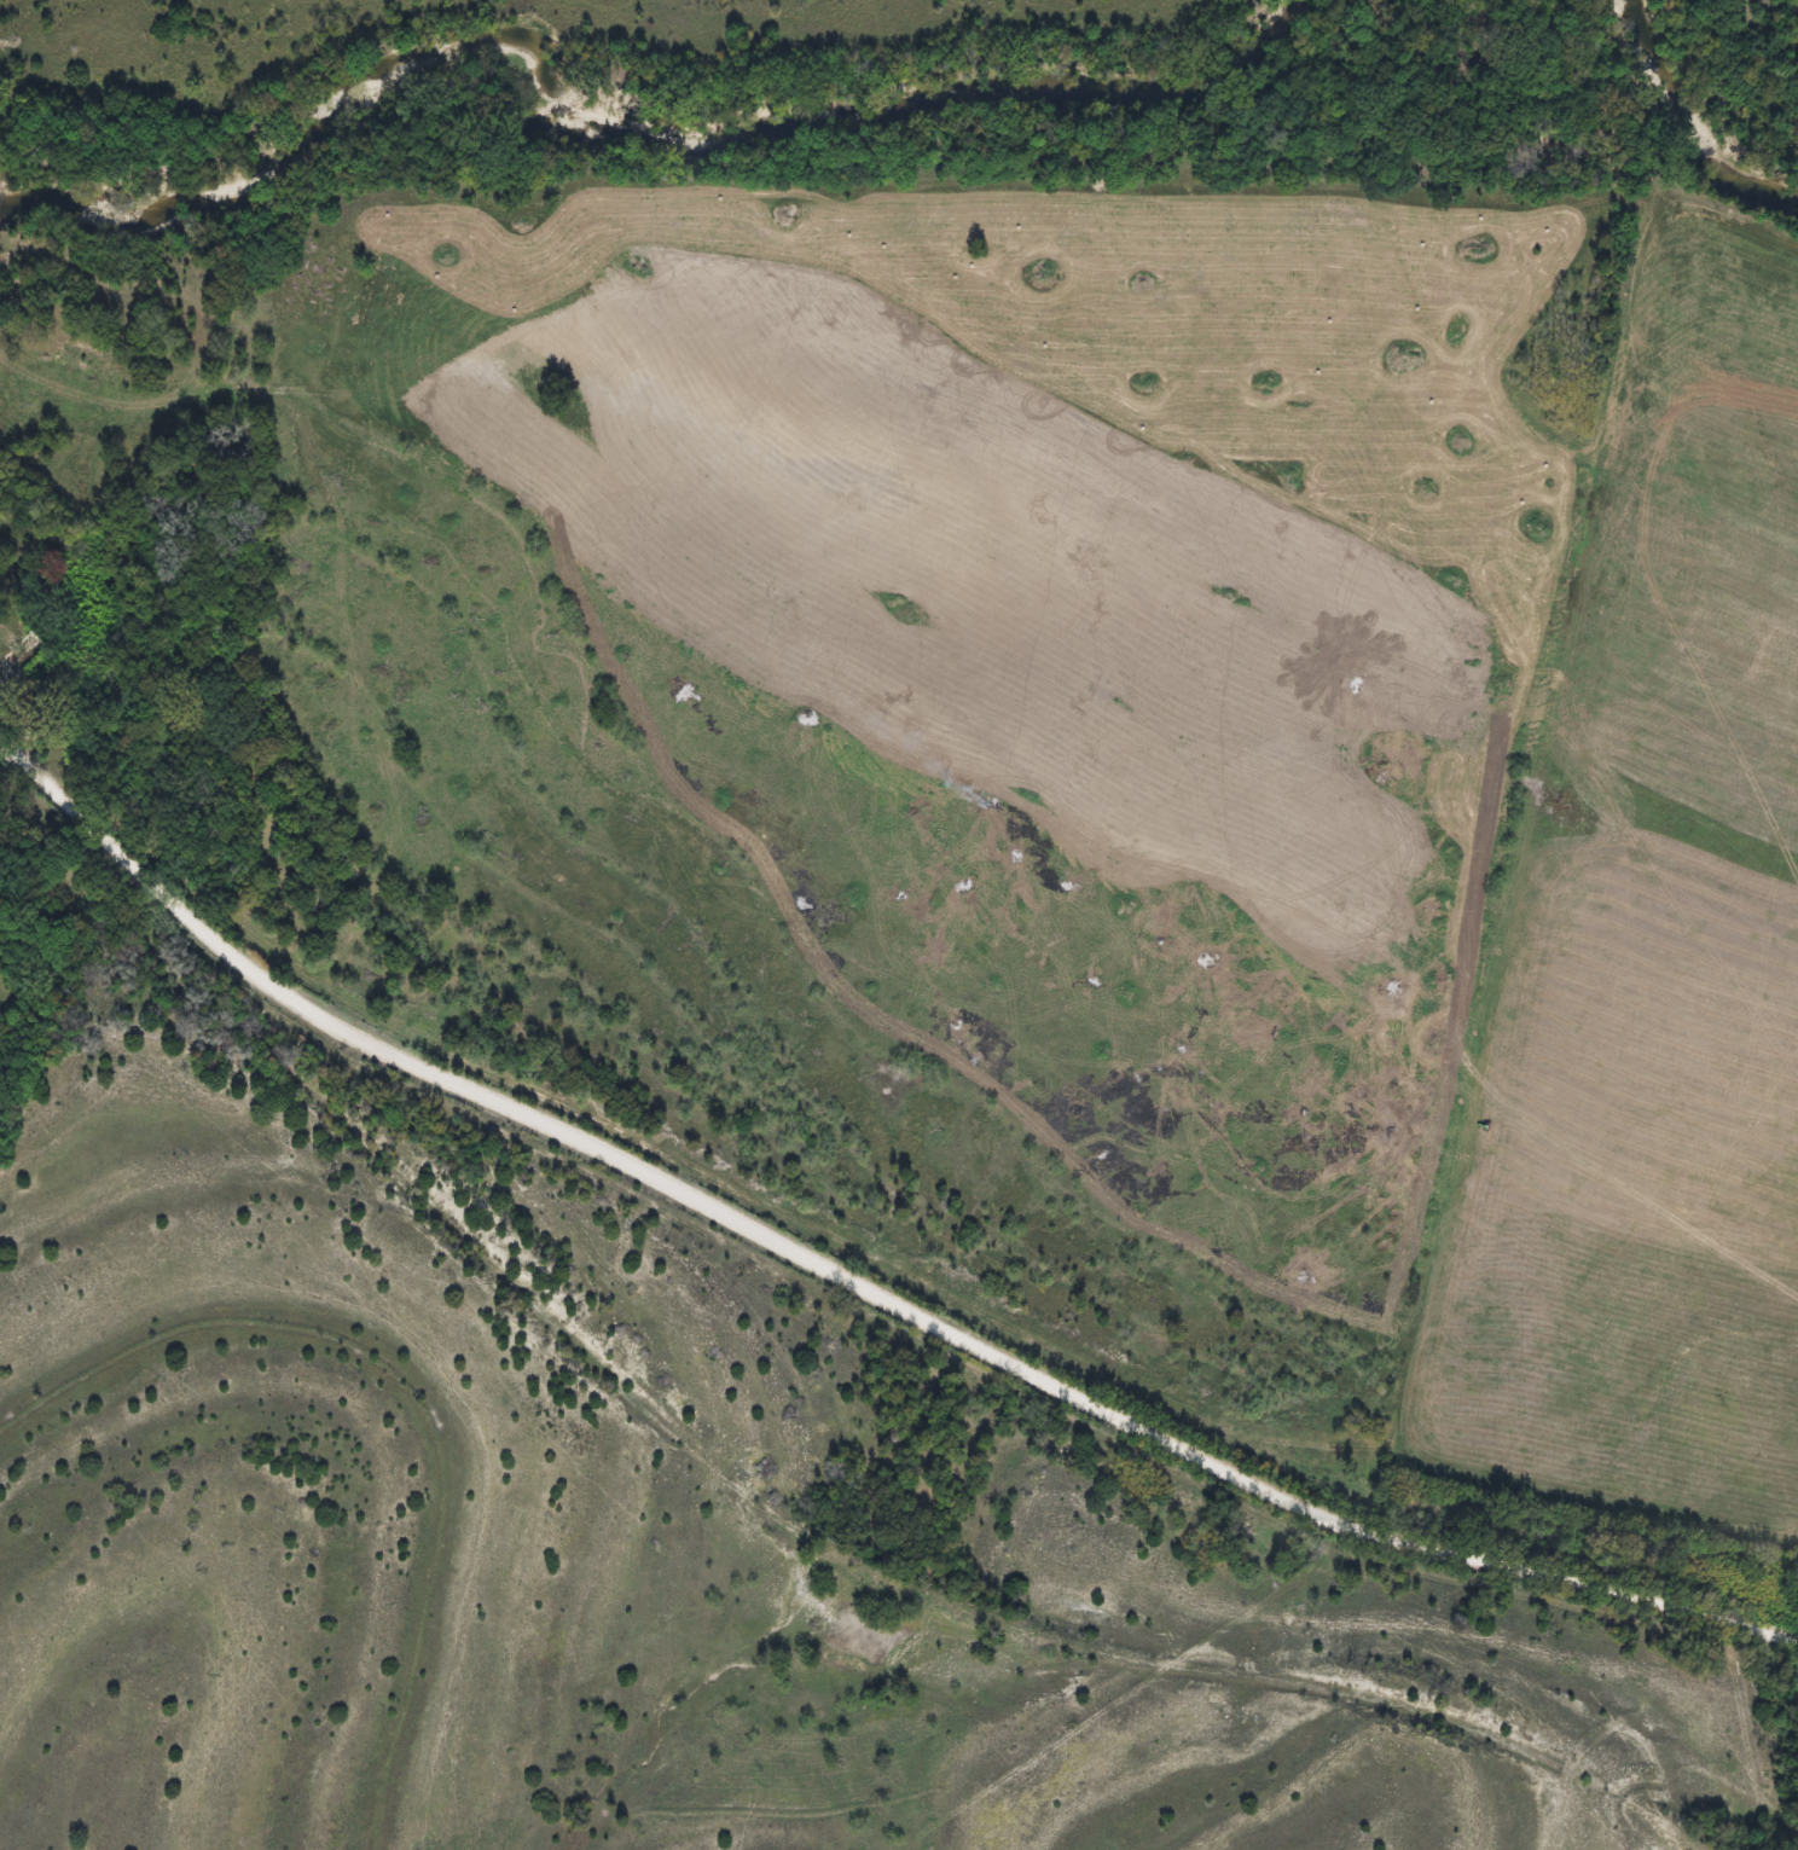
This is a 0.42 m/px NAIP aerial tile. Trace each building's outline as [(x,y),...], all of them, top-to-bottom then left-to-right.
[(12,684),(0,672),(0,659),(28,630),(47,648),(12,684)]
